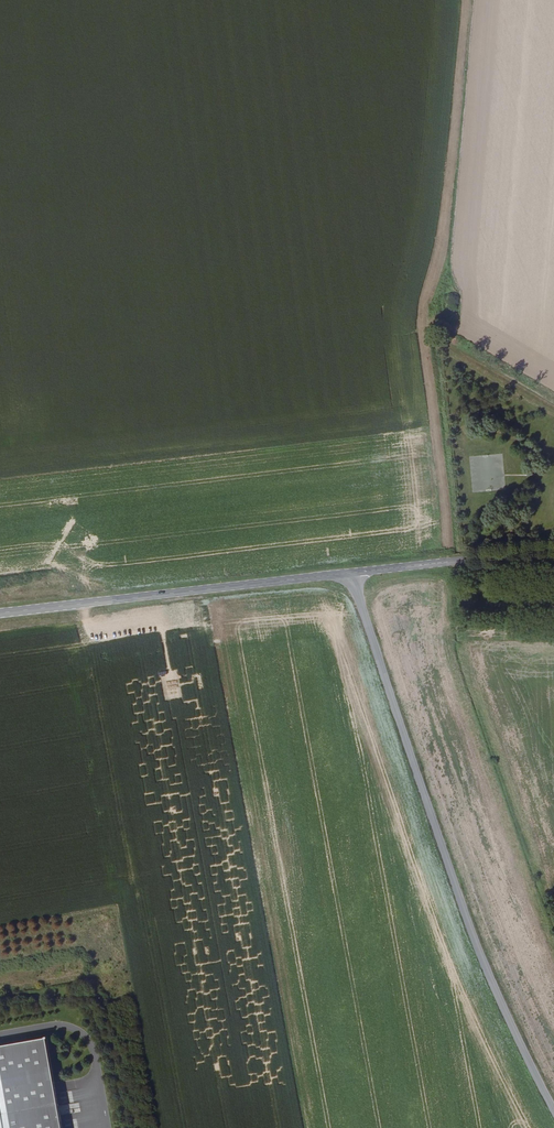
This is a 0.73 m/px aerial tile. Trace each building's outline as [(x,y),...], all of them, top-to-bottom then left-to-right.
[(45,1037),(0,1045),(0,1127),(61,1127),(45,1037)]
